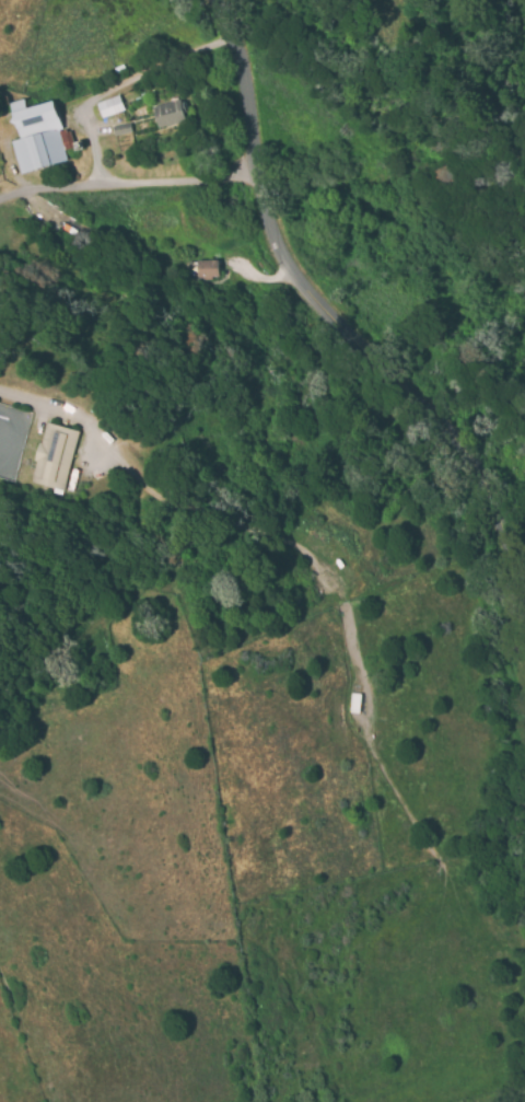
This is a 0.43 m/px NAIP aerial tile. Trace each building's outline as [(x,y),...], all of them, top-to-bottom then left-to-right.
[(113,68),(122,63),(125,70),(116,74),(113,68)] [(96,103),(119,95),(124,111),(102,118),(96,103)] [(13,117),(9,104),(24,100),(27,108),(54,101),(62,130),(68,129),(72,146),(63,149),(67,161),(20,174),(10,141),(20,139),(15,125),(11,121),(13,117)] [(152,107),(180,100),(182,103),(185,102),(187,112),(184,113),(186,120),(158,128),(152,107)] [(112,126),(130,123),(131,132),(114,136),(112,126)] [(195,260),(217,260),(218,277),(210,277),(210,279),(200,280),(200,277),(196,278),(195,260)] [(79,431),(61,491),(60,491),(59,495),(50,492),(51,488),(30,482),(35,462),(33,461),(38,442),(40,443),(46,422),(79,431)]
